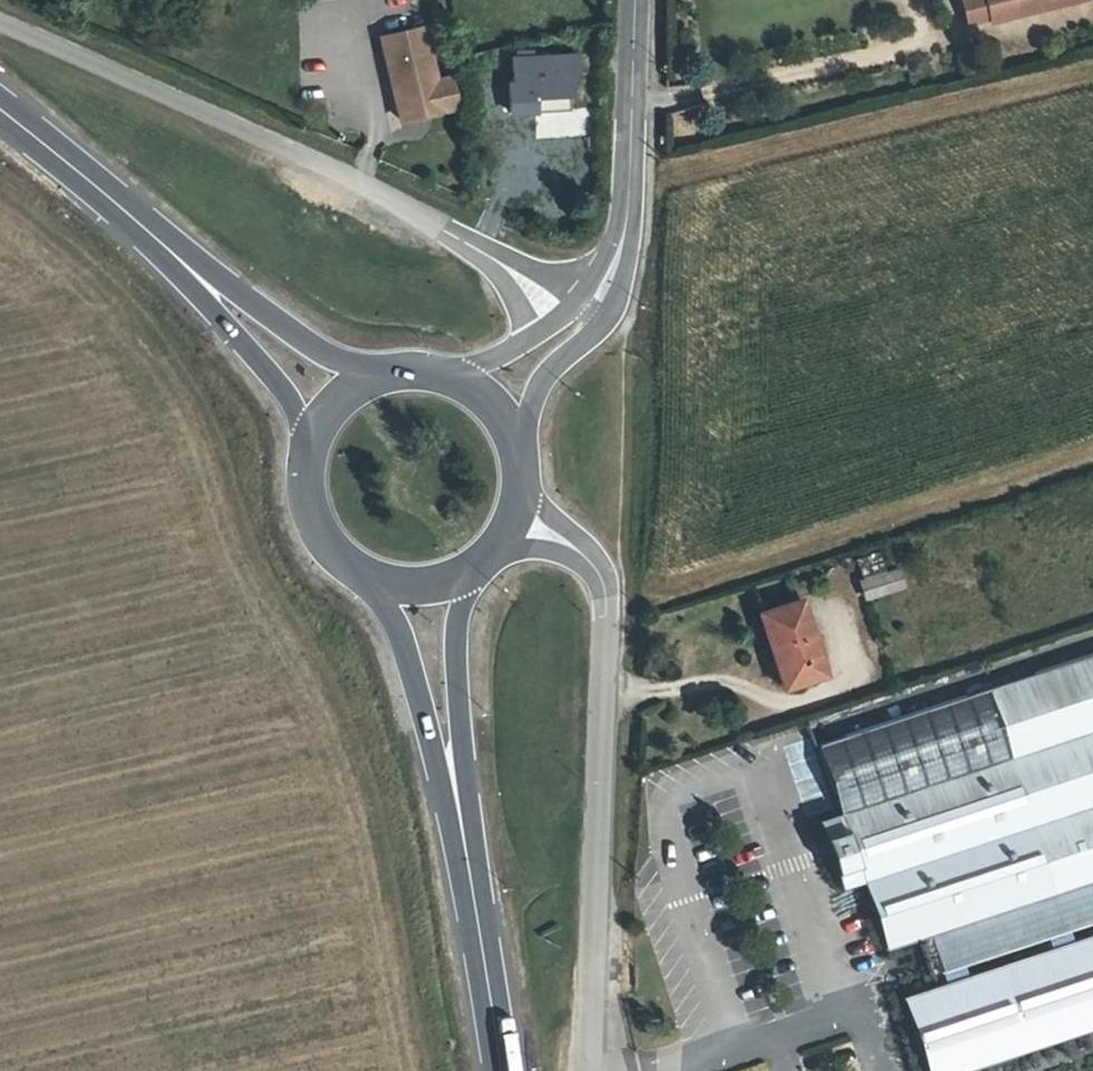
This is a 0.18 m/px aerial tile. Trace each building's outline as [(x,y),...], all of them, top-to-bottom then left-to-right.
[(988,24),(1037,17),(1085,10),(1083,0),(968,0),(969,10),(985,8),(988,24)] [(377,40),(391,109),(403,106),(407,123),(452,113),(445,80),(427,84),(416,32),(377,40)] [(504,55),(503,108),(569,111),(570,76),(578,76),(578,56),(504,55)] [(403,106),(391,109),(395,125),(407,123),(403,106)] [(853,559),(867,599),(906,586),(899,565),(887,569),(880,550),(853,559)] [(802,621),(767,635),(790,699),(826,686),(802,621)] [(817,742),(839,809),(816,817),(838,886),(862,878),(884,946),(922,933),(1092,877),(1092,650),(817,742)] [(922,933),(934,969),(1092,916),(1092,877),(922,933)] [(1002,974),(1031,1059),(1092,1039),(1092,944),(1002,974)] [(1002,974),(906,1005),(928,1070),(994,1070),(1031,1059),(1002,974)]
